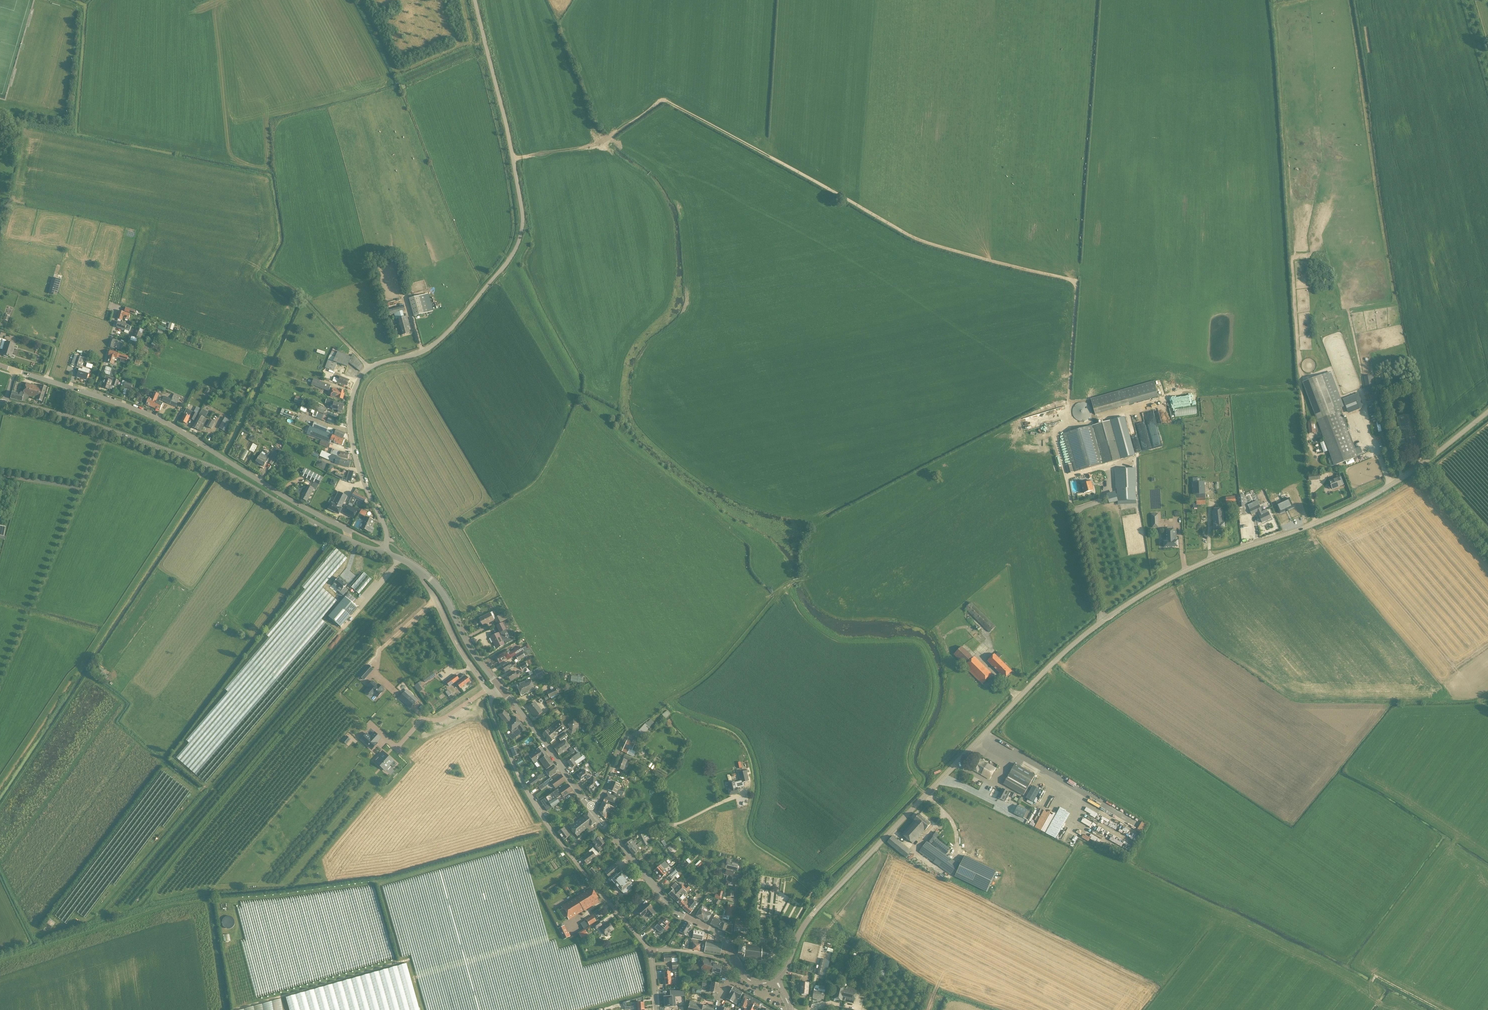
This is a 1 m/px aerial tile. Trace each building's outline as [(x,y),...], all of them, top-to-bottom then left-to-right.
[(61,280),(53,277),(50,287),(48,293),(54,295),(55,291),(58,292),(59,287),(61,280)] [(424,295),(409,299),(414,317),(424,314),(429,312),(424,295)] [(400,328),(402,335),(410,333),(408,326),(410,325),(407,316),(401,318),(400,312),(405,311),(404,305),(386,310),(388,316),(394,314),(398,328),(400,328)] [(128,319),(130,314),(120,311),(117,319),(122,320),(123,318),(128,319)] [(124,330),(129,331),(131,326),(126,325),(119,322),(117,327),(124,330)] [(137,328),(133,336),(141,339),(144,330),(137,328)] [(13,353),(14,349),(13,349),(15,345),(5,342),(6,341),(0,339),(0,349),(3,350),(1,354),(3,355),(4,356),(8,357),(9,356),(11,357),(12,352),(13,353)] [(123,342),(114,339),(111,347),(121,350),(123,342)] [(337,352),(338,350),(334,347),(330,355),(335,357),(333,361),(328,359),(325,368),(334,371),(337,363),(339,364),(347,367),(349,363),(353,366),(359,371),(362,366),(359,362),(352,354),(351,358),(344,355),(337,352)] [(118,359),(118,357),(124,359),(127,360),(128,356),(125,355),(118,352),(118,353),(110,351),(109,355),(110,356),(107,363),(113,365),(116,358),(117,359),(117,358),(118,359)] [(81,367),(84,358),(74,355),(71,364),(81,367)] [(77,377),(87,380),(89,374),(79,370),(77,377)] [(1334,465),(1358,456),(1339,408),(1343,407),(1329,372),(1303,382),(1316,417),(1317,420),(1314,421),(1308,421),(1309,433),(1316,432),(1318,432),(1317,424),(1317,421),(1334,465)] [(1156,389),(1159,397),(1165,395),(1165,396),(1168,395),(1181,392),(1177,375),(1161,380),(1154,381),(1156,389)] [(1374,387),(1371,375),(1363,376),(1365,388),(1374,387)] [(111,378),(111,377),(106,376),(105,379),(103,387),(110,390),(111,386),(113,387),(113,386),(116,387),(118,380),(111,378)] [(340,384),(340,383),(347,386),(349,380),(339,376),(338,379),(334,377),(332,381),(337,383),(340,384)] [(320,381),(317,380),(314,379),(311,385),(328,391),(329,391),(330,389),(331,385),(321,382),(322,381),(320,380),(320,381)] [(125,382),(123,381),(121,386),(123,387),(130,390),(133,384),(126,381),(125,382)] [(1156,389),(1154,381),(1091,399),(1095,414),(1159,397),(1156,389)] [(37,386),(26,383),(23,392),(21,391),(20,393),(23,394),(12,392),(10,398),(27,402),(29,396),(37,398),(36,400),(42,402),(46,387),(37,384),(37,386)] [(329,391),(328,391),(328,392),(329,394),(331,395),(331,396),(343,400),(345,391),(332,388),(332,389),(330,389),(329,391)] [(146,405),(153,408),(159,394),(160,393),(155,391),(153,396),(155,397),(154,399),(149,397),(146,405)] [(170,404),(176,407),(177,404),(180,396),(174,393),(172,399),(164,396),(162,400),(167,402),(166,403),(170,404)] [(162,396),(159,394),(153,408),(160,410),(163,403),(159,402),(162,396)] [(1342,398),(1345,405),(1348,414),(1360,409),(1356,401),(1354,394),(1342,398)] [(342,411),(344,405),(334,403),(335,401),(332,400),(326,399),(325,403),(333,405),(333,409),(338,410),(337,412),(341,413),(342,411)] [(1090,407),(1088,405),(1086,403),(1083,402),(1081,402),(1078,403),(1076,405),(1074,407),(1073,409),(1072,412),(1073,414),(1074,417),(1076,419),(1078,420),(1081,421),(1083,421),(1086,420),(1088,419),(1090,417),(1091,415),(1092,412),(1091,409),(1090,407)] [(324,414),(326,408),(316,404),(313,410),(324,414)] [(1196,406),(1174,409),(1175,416),(1197,414),(1196,406)] [(182,421),(187,424),(189,418),(190,419),(194,421),(197,414),(194,412),(187,408),(184,414),(185,415),(182,421)] [(329,416),(323,414),(321,420),(327,422),(334,424),(336,420),(329,417),(329,416)] [(198,430),(201,431),(204,426),(201,424),(202,422),(205,418),(199,415),(197,419),(193,427),(198,430)] [(1023,418),(1025,429),(1035,427),(1033,416),(1023,418)] [(219,428),(225,430),(229,420),(223,417),(219,428)] [(1123,417),(1111,420),(1112,426),(1122,459),(1134,455),(1123,417)] [(209,420),(206,426),(212,429),(215,423),(209,420)] [(1106,463),(1122,459),(1112,426),(1111,420),(1065,434),(1075,472),(1106,463)] [(328,427),(315,422),(313,427),(320,430),(321,430),(326,432),(334,435),(343,439),(345,433),(336,430),(335,432),(327,429),(328,427)] [(335,439),(334,442),(342,445),(344,440),(333,435),(328,433),(312,427),(310,432),(318,435),(317,438),(330,443),(332,438),(335,439)] [(321,440),(316,439),(315,441),(319,443),(319,441),(320,442),(319,444),(329,448),(330,444),(321,440)] [(349,453),(340,451),(340,452),(332,449),(330,453),(338,456),(347,459),(349,453)] [(322,450),(319,456),(329,461),(338,463),(338,464),(348,468),(350,461),(337,457),(337,456),(331,454),(322,450)] [(270,458),(267,457),(261,453),(256,461),(264,466),(267,462),(268,463),(268,462),(272,464),(278,456),(273,453),(270,458)] [(1074,472),(1072,464),(1066,465),(1068,474),(1074,472)] [(311,487),(307,485),(300,498),(307,501),(314,489),(316,490),(323,477),(304,468),(301,476),(314,482),(311,487)] [(1135,468),(1115,469),(1116,489),(1116,492),(1122,490),(1124,500),(1120,501),(1135,500),(1135,487),(1135,468)] [(343,477),(344,476),(336,473),(334,472),(333,475),(334,476),(342,480),(342,479),(346,481),(353,483),(356,473),(349,471),(346,478),(343,477)] [(1332,489),(1337,488),(1337,487),(1342,485),(1339,478),(1329,482),(1332,489)] [(1082,484),(1081,484),(1084,494),(1094,491),(1091,482),(1090,482),(1089,480),(1086,481),(1081,483),(1082,484)] [(1194,499),(1196,499),(1197,505),(1205,505),(1205,498),(1205,494),(1204,482),(1193,482),(1193,494),(1194,499)] [(352,496),(351,497),(349,503),(348,505),(344,513),(353,518),(357,510),(352,508),(356,499),(364,503),(366,498),(355,493),(357,489),(353,487),(349,495),(352,496)] [(1124,500),(1122,490),(1116,492),(1106,495),(1109,504),(1120,501),(1124,500)] [(339,491),(333,504),(334,504),(329,513),(336,517),(341,508),(347,496),(339,491)] [(1235,497),(1226,497),(1226,505),(1230,504),(1236,504),(1235,497)] [(1274,504),(1279,513),(1293,508),(1289,498),(1274,504)] [(1271,518),(1268,512),(1263,514),(1261,510),(1262,510),(1259,505),(1257,501),(1247,505),(1248,506),(1249,510),(1251,515),(1257,512),(1262,523),(1271,518)] [(1214,524),(1214,530),(1225,529),(1224,523),(1223,510),(1221,510),(1221,508),(1213,509),(1213,511),(1212,511),(1214,524)] [(367,512),(362,509),(358,517),(363,520),(367,512)] [(369,531),(373,520),(366,517),(361,528),(369,531)] [(1176,531),(1165,531),(1165,541),(1164,541),(1164,547),(1178,547),(1177,541),(1176,531)] [(343,595),(348,590),(345,587),(347,585),(338,578),(333,584),(339,589),(337,590),(343,595)] [(347,622),(362,603),(353,596),(338,614),(347,622)] [(995,626),(971,602),(965,609),(989,632),(995,626)] [(494,619),(497,625),(509,618),(506,612),(494,619)] [(494,620),(493,619),(490,613),(479,618),(483,626),(494,620)] [(504,622),(496,626),(499,632),(498,633),(490,637),(496,649),(504,644),(511,641),(506,630),(507,629),(504,622)] [(973,658),(962,646),(953,655),(965,666),(965,667),(982,684),(992,674),(975,657),(973,658)] [(515,655),(515,656),(522,652),(519,647),(510,652),(507,654),(506,651),(504,652),(496,657),(499,663),(507,658),(507,659),(511,657),(512,657),(515,655)] [(522,652),(515,656),(518,660),(525,656),(532,652),(529,648),(525,650),(522,652)] [(1012,671),(1005,664),(999,658),(1002,655),(998,652),(995,655),(995,654),(987,661),(1004,678),(1012,671)] [(515,662),(511,664),(510,665),(508,662),(502,666),(505,672),(512,668),(516,665),(515,662)] [(373,669),(368,665),(359,676),(363,680),(373,669)] [(543,674),(541,671),(540,668),(534,671),(537,677),(543,674)] [(427,676),(422,679),(425,683),(429,680),(430,680),(435,676),(432,671),(426,676),(427,676)] [(516,674),(514,671),(507,675),(510,681),(517,677),(523,674),(521,671),(516,674)] [(461,677),(459,679),(456,674),(446,682),(449,687),(455,682),(460,688),(470,681),(467,677),(464,674),(461,676),(461,677)] [(519,691),(533,685),(535,684),(534,682),(532,683),(531,680),(517,685),(519,691)] [(371,697),(373,694),(377,697),(382,692),(381,691),(383,689),(380,686),(379,687),(372,681),(368,686),(369,687),(365,692),(371,697)] [(419,693),(423,690),(420,686),(422,685),(420,682),(414,686),(419,693)] [(521,696),(535,690),(533,685),(519,691),(521,696)] [(549,698),(551,697),(559,693),(562,692),(562,690),(557,688),(557,687),(547,692),(549,698)] [(415,702),(404,692),(399,698),(410,707),(415,702)] [(368,700),(363,705),(368,710),(373,705),(368,700)] [(528,707),(532,712),(531,712),(535,716),(536,717),(542,712),(534,702),(528,707)] [(512,740),(526,729),(515,717),(511,720),(504,710),(498,715),(506,725),(512,732),(508,735),(512,740)] [(665,718),(671,714),(667,710),(662,714),(665,718)] [(576,718),(574,720),(573,720),(568,725),(570,727),(567,730),(571,735),(582,726),(576,718)] [(647,722),(645,724),(638,732),(637,731),(633,735),(638,739),(641,735),(641,736),(654,723),(651,719),(648,722),(647,722)] [(559,720),(543,733),(550,743),(567,730),(559,720)] [(370,736),(366,733),(360,739),(371,749),(381,738),(374,732),(370,736)] [(558,737),(561,742),(568,737),(565,732),(558,737)] [(634,751),(636,747),(634,745),(632,743),(633,740),(628,737),(626,741),(622,751),(627,754),(629,749),(632,751),(632,750),(634,751)] [(559,755),(570,747),(565,740),(554,748),(559,755)] [(546,755),(541,747),(536,750),(537,750),(529,756),(534,763),(537,761),(546,755)] [(574,762),(581,757),(583,755),(580,751),(575,755),(571,758),(572,759),(568,762),(572,768),(576,765),(574,762)] [(392,760),(388,757),(387,758),(381,753),(378,756),(380,758),(380,759),(377,762),(380,766),(382,764),(387,770),(390,766),(388,765),(392,760)] [(537,761),(540,766),(549,759),(546,755),(537,761)] [(622,759),(620,758),(616,767),(623,770),(627,761),(629,762),(631,758),(624,755),(622,759)] [(978,772),(981,774),(987,763),(984,761),(978,758),(972,770),(977,773),(978,772)] [(553,765),(549,759),(540,766),(544,771),(546,770),(553,765)] [(996,768),(987,763),(981,774),(981,775),(990,779),(996,768)] [(1003,784),(1024,795),(1035,775),(1015,763),(1005,781),(1003,784)] [(545,771),(542,773),(537,777),(531,781),(529,783),(528,783),(531,786),(539,780),(544,777),(543,775),(547,773),(549,777),(558,771),(553,765),(545,771)] [(581,780),(585,777),(587,779),(592,776),(589,771),(587,773),(584,770),(582,767),(579,769),(581,772),(577,775),(581,780)] [(749,770),(738,773),(740,781),(741,783),(743,782),(749,781),(747,773),(749,772),(749,770)] [(544,783),(542,784),(543,785),(544,783),(546,786),(551,783),(555,788),(565,781),(561,775),(553,780),(551,777),(544,783)] [(589,781),(591,784),(586,787),(591,792),(598,786),(595,784),(597,782),(597,781),(594,777),(589,781)] [(618,790),(620,785),(611,781),(608,790),(614,792),(613,795),(621,798),(623,792),(618,790)] [(741,783),(740,781),(734,783),(734,782),(728,783),(730,789),(729,789),(731,795),(738,793),(737,789),(744,787),(743,782),(741,783)] [(553,793),(546,797),(540,801),(547,811),(552,808),(560,803),(566,800),(564,797),(572,791),(568,784),(559,790),(558,789),(553,793)] [(1033,786),(1026,798),(1033,802),(1040,790),(1033,786)] [(996,798),(999,791),(993,788),(990,795),(996,798)] [(1008,794),(1009,792),(1003,789),(998,798),(1005,801),(1006,802),(1009,795),(1008,794)] [(612,814),(615,808),(610,805),(606,803),(608,800),(614,803),(616,797),(607,793),(604,799),(599,811),(606,818),(609,812),(612,814)] [(1020,810),(1011,805),(1007,812),(1017,817),(1020,810)] [(578,836),(596,822),(588,813),(570,827),(578,836)] [(919,814),(913,821),(902,834),(913,843),(925,831),(931,824),(919,814)] [(563,840),(570,835),(564,827),(557,832),(563,840)] [(936,848),(927,841),(919,852),(951,875),(959,864),(941,851),(946,855),(950,849),(936,838),(932,835),(927,840),(932,843),(931,843),(936,847),(936,848)] [(640,840),(641,841),(636,845),(635,843),(628,849),(633,855),(634,854),(635,855),(637,854),(637,853),(637,852),(636,852),(640,849),(638,848),(640,846),(642,844),(644,847),(648,845),(647,842),(650,840),(648,836),(645,838),(644,838),(640,840)] [(906,858),(911,851),(903,844),(903,845),(893,836),(887,843),(906,858)] [(595,845),(593,848),(594,849),(592,851),(582,858),(587,865),(597,857),(595,855),(603,849),(600,846),(604,843),(599,837),(593,842),(595,845)] [(628,849),(635,843),(637,842),(635,840),(633,841),(631,839),(625,845),(628,849)] [(708,854),(706,861),(714,864),(716,858),(708,854)] [(965,856),(955,876),(987,892),(997,872),(965,856)] [(654,871),(658,875),(657,876),(660,879),(664,876),(664,877),(666,875),(665,875),(666,874),(663,870),(665,868),(668,866),(673,861),(669,857),(661,865),(653,871),(654,871)] [(727,859),(725,867),(738,870),(739,864),(731,862),(731,860),(727,859)] [(605,873),(609,878),(614,874),(619,870),(615,864),(605,873)] [(670,881),(678,874),(675,870),(667,878),(670,881)] [(624,894),(633,886),(631,884),(632,884),(622,873),(622,872),(616,877),(614,874),(609,878),(608,879),(610,882),(612,881),(622,892),(624,894)] [(733,880),(734,877),(727,876),(726,880),(725,886),(727,887),(727,886),(734,887),(735,881),(733,880)] [(780,888),(781,879),(769,876),(767,886),(780,888)] [(681,897),(683,895),(688,891),(687,891),(690,888),(687,885),(685,888),(680,883),(676,886),(675,885),(672,888),(673,889),(669,894),(676,901),(680,896),(681,897)] [(592,888),(576,897),(584,910),(584,911),(600,901),(592,888)] [(718,894),(715,894),(714,898),(721,900),(723,891),(719,890),(718,894)] [(679,904),(685,897),(687,895),(688,894),(687,893),(685,895),(685,896),(683,895),(681,897),(680,896),(676,901),(679,904)] [(584,910),(576,897),(561,906),(569,919),(584,910)] [(679,904),(683,908),(690,901),(685,897),(679,904)] [(698,904),(692,899),(690,901),(683,908),(690,914),(698,904)] [(650,918),(655,913),(651,908),(652,907),(648,903),(644,907),(642,905),(636,910),(642,916),(646,913),(650,918)] [(707,921),(712,913),(708,911),(707,913),(700,909),(696,916),(703,920),(703,919),(707,921)] [(585,919),(588,926),(596,921),(592,915),(585,919)] [(722,920),(722,919),(723,916),(719,917),(716,915),(715,916),(714,918),(713,917),(710,924),(718,928),(722,922),(722,920)] [(668,925),(669,923),(670,922),(665,917),(662,921),(661,920),(658,923),(654,927),(661,934),(665,929),(666,931),(669,927),(668,926),(668,925)] [(601,928),(606,935),(605,935),(607,937),(611,934),(609,932),(613,929),(608,922),(603,926),(600,921),(599,921),(594,924),(593,925),(596,929),(600,927),(601,928)] [(685,921),(679,932),(686,936),(686,935),(691,938),(692,934),(688,932),(692,925),(685,921)] [(734,930),(748,932),(749,926),(747,926),(747,923),(735,921),(734,930)] [(719,928),(725,931),(727,923),(725,922),(724,923),(722,922),(718,928),(719,928)] [(563,940),(570,937),(564,925),(558,929),(563,940)] [(702,941),(704,932),(694,930),(692,939),(702,941)] [(700,951),(701,944),(700,944),(701,941),(691,939),(689,949),(692,949),(692,950),(700,951)] [(706,941),(704,952),(720,955),(722,944),(706,941)] [(770,953),(771,953),(771,952),(770,953),(768,951),(769,949),(768,949),(768,950),(765,950),(766,947),(745,945),(744,948),(738,947),(737,954),(744,955),(743,958),(761,960),(761,957),(764,958),(764,959),(765,959),(765,958),(767,958),(767,959),(768,959),(768,958),(770,956),(771,957),(771,956),(770,955),(770,953)] [(673,967),(673,969),(678,968),(677,958),(676,955),(671,955),(663,956),(664,962),(672,961),(672,963),(673,967)] [(711,974),(711,973),(719,975),(722,965),(714,963),(714,961),(711,960),(704,958),(700,971),(711,974)] [(826,960),(821,959),(817,975),(822,976),(826,960)] [(718,993),(719,988),(718,988),(719,984),(712,982),(710,991),(718,993)] [(801,982),(800,994),(801,994),(802,995),(806,995),(806,994),(808,994),(808,983),(801,982)] [(818,989),(818,991),(814,990),(813,997),(823,999),(824,992),(824,990),(824,986),(819,985),(818,989)] [(846,988),(844,988),(837,986),(834,998),(841,1000),(853,1003),(857,989),(847,987),(846,988)] [(736,1004),(739,999),(743,993),(738,990),(733,987),(729,993),(726,999),(732,1002),(736,1004)] [(745,994),(741,1002),(740,1006),(744,1008),(745,1008),(746,1005),(750,997),(745,994)] [(755,1000),(750,997),(746,1005),(745,1008),(744,1008),(743,1009),(751,1009),(755,1000)] [(677,998),(664,998),(665,1008),(677,1008),(677,998)] [(234,1009),(283,1009),(280,999),(234,1009)] [(700,1003),(690,1000),(687,1009),(713,1009),(714,1006),(712,1006),(706,1004),(706,1006),(699,1004),(700,1003)] [(755,1000),(751,1009),(757,1009),(758,1007),(761,1008),(763,1004),(760,1003),(755,1000)]
